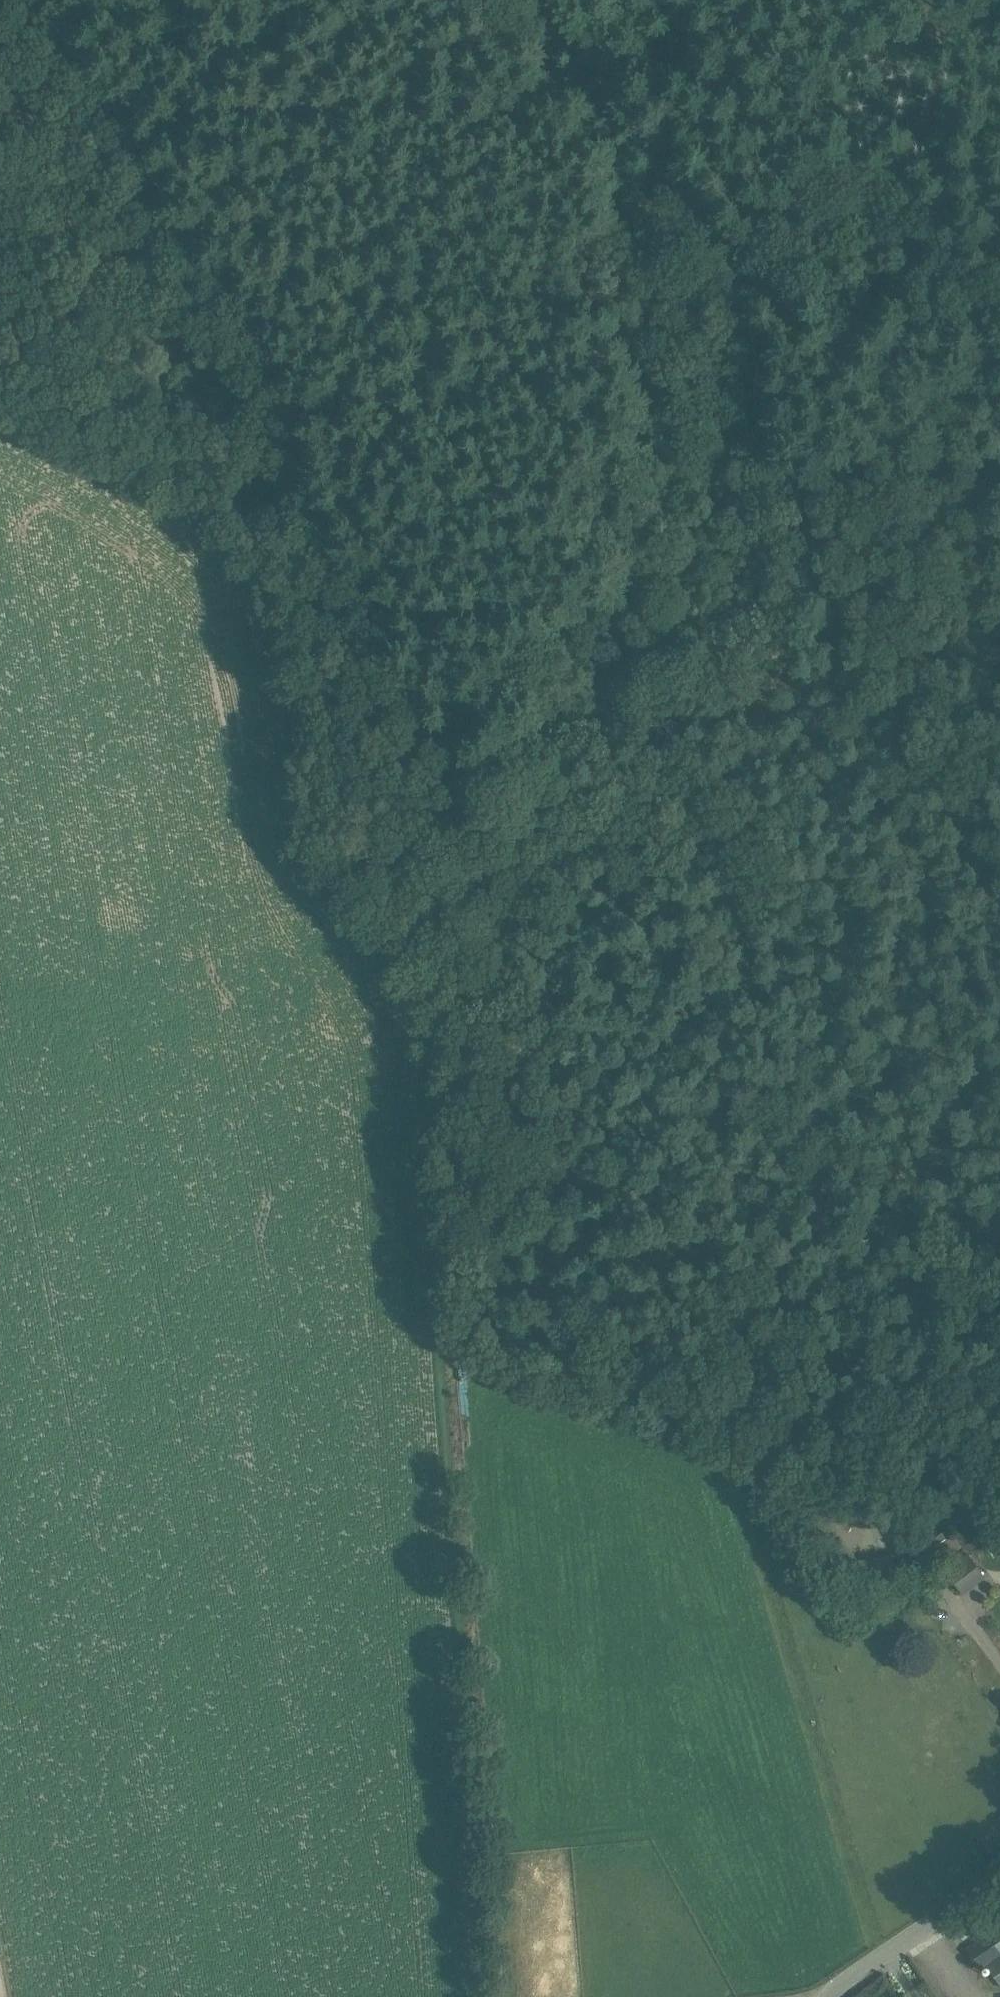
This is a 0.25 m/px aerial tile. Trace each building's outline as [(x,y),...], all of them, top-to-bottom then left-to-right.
[(787,1511),(781,1501),(774,1505),(780,1516),(787,1511)] [(968,1557),(948,1572),(963,1592),(983,1577),(968,1557)] [(817,1582),(811,1573),(803,1579),(809,1587),(817,1582)]
